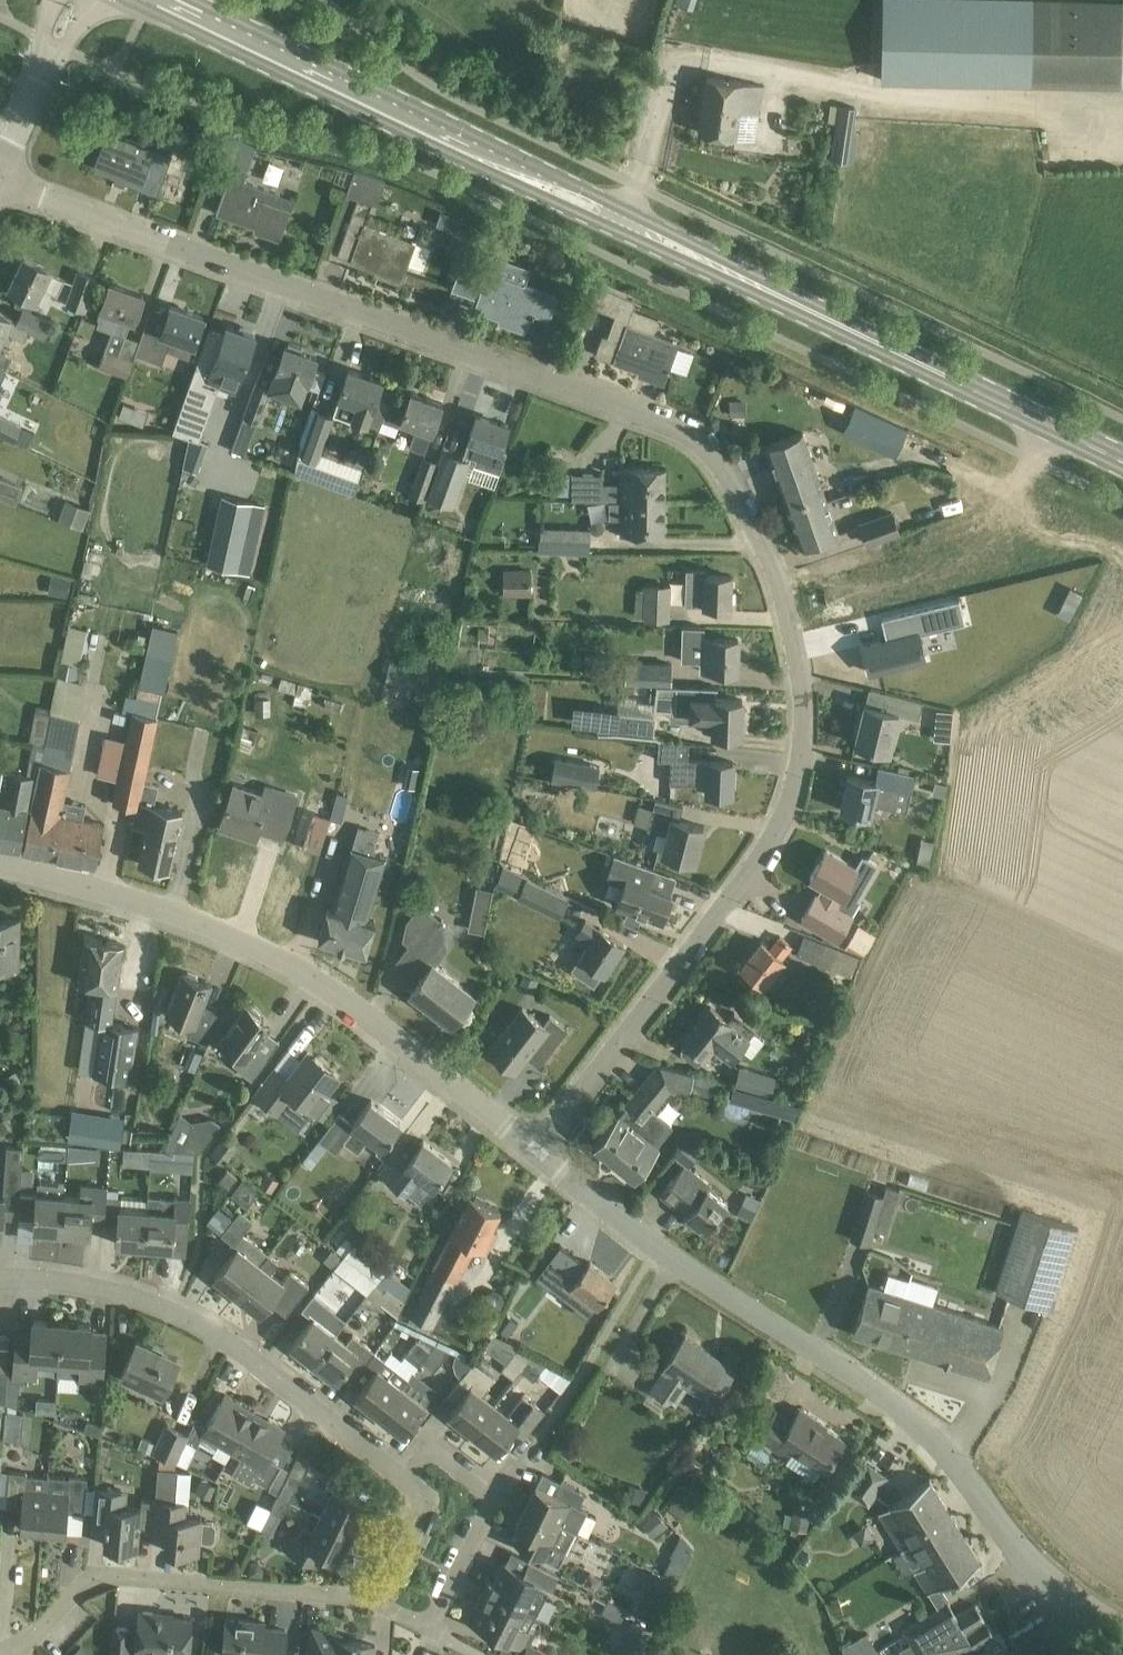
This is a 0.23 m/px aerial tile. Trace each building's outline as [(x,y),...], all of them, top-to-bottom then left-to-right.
[(1121,85),(1122,22),(1122,1),(1080,0),(883,0),(882,79),(961,81),(1121,85)] [(762,85),(729,80),(707,76),(699,132),(735,137),(739,111),(758,114),(762,85)] [(836,125),(832,160),(842,161),(848,162),(855,107),(839,105),(838,107),(836,125)] [(108,130),(94,168),(158,192),(172,154),(108,130)] [(215,165),(231,171),(216,213),(281,237),(295,198),(243,180),(255,148),(225,137),(215,165)] [(346,194),(358,198),(338,255),(351,259),(350,261),(402,280),(408,263),(423,269),(431,248),(364,224),(372,202),(377,204),(386,180),(355,170),(346,194)] [(439,222),(457,229),(450,248),(467,254),(479,221),(445,208),(439,222)] [(531,269),(480,251),(468,285),(481,290),(474,309),(526,328),(530,317),(533,318),(535,313),(545,316),(550,315),(556,298),(553,293),(526,283),(531,269)] [(14,304),(51,322),(51,321),(30,311),(42,287),(57,295),(65,279),(49,272),(51,269),(25,256),(9,288),(20,293),(14,304)] [(84,310),(87,303),(91,290),(96,278),(79,272),(67,304),(84,310)] [(91,290),(87,303),(101,308),(98,317),(100,318),(97,326),(112,331),(99,366),(127,376),(133,360),(119,354),(131,319),(134,320),(143,295),(110,283),(106,295),(91,290)] [(14,304),(23,309),(17,319),(0,311),(0,344),(6,332),(24,341),(29,330),(43,337),(44,336),(50,324),(51,322),(14,304)] [(189,358),(196,338),(204,317),(171,305),(160,336),(144,331),(146,327),(145,327),(135,354),(162,363),(167,350),(189,358)] [(595,355),(613,362),(665,380),(679,342),(628,324),(631,316),(617,311),(608,336),(603,335),(595,355)] [(60,329),(50,324),(44,336),(54,341),(60,329)] [(236,390),(255,335),(252,334),(254,331),(241,326),(239,330),(226,325),(223,333),(210,328),(183,402),(210,411),(220,384),(236,390)] [(289,343),(287,347),(285,346),(270,388),(300,398),(306,382),(308,382),(317,358),(300,352),(302,347),(289,343)] [(0,351),(0,365),(6,368),(12,356),(0,351)] [(379,428),(388,403),(376,399),(382,381),(349,369),(338,398),(355,404),(350,418),(379,428)] [(271,388),(256,383),(244,416),(259,422),(271,388)] [(388,403),(379,428),(382,419),(398,425),(399,422),(416,427),(409,447),(425,453),(443,403),(411,391),(404,409),(388,403)] [(893,454),(905,427),(878,414),(856,404),(844,431),(893,454)] [(122,407),(118,416),(129,420),(132,410),(122,407)] [(312,408),(302,436),(301,435),(294,474),(354,495),(363,470),(320,454),(334,416),(312,408)] [(13,443),(21,425),(0,415),(0,438),(13,443)] [(500,449),(508,426),(477,415),(464,454),(476,459),(474,463),(500,472),(507,450),(500,449)] [(766,445),(787,507),(807,500),(809,506),(827,500),(803,432),(766,445)] [(189,437),(183,467),(196,472),(206,443),(199,441),(189,437)] [(444,451),(439,463),(426,498),(452,508),(470,461),(444,451)] [(425,502),(426,498),(439,463),(424,457),(409,496),(425,502)] [(621,500),(621,502),(664,502),(664,468),(622,467),(621,484),(602,484),(602,474),(575,474),(574,499),(621,500)] [(22,486),(0,478),(0,498),(15,504),(22,486)] [(252,504),(224,497),(209,563),(238,570),(252,504)] [(62,519),(86,527),(93,506),(69,498),(62,519)] [(839,534),(827,500),(809,506),(807,500),(787,507),(802,547),(839,534)] [(664,502),(621,502),(621,535),(663,535),(664,502)] [(899,532),(892,511),(859,523),(867,543),(899,532)] [(589,530),(542,529),(541,553),(589,554),(589,530)] [(531,568),(504,568),(504,596),(531,596),(531,568)] [(706,570),(687,569),(685,604),(703,605),(703,606),(730,607),(731,576),(706,575),(706,570)] [(669,586),(644,585),(644,592),(637,591),(635,618),(668,619),(669,586)] [(1065,598),(1078,604),(1083,594),(1070,587),(1065,598)] [(886,646),(863,652),(869,677),(923,664),(917,641),(961,630),(956,607),(881,626),(886,646)] [(29,818),(22,851),(96,866),(104,824),(59,815),(84,681),(74,679),(77,665),(80,665),(87,629),(68,625),(51,709),(50,709),(42,746),(36,782),(29,818)] [(738,639),(716,638),(713,638),(713,639),(703,638),(703,627),(683,626),(682,661),(700,661),(700,671),(737,672),(738,639)] [(146,635),(139,633),(137,641),(144,643),(146,635)] [(166,703),(177,655),(150,649),(139,697),(166,703)] [(672,664),(626,661),(625,682),(670,684),(672,664)] [(742,699),(714,698),(715,688),(658,686),(656,709),(670,710),(669,720),(702,722),(702,731),(713,731),(713,733),(741,734),(742,699)] [(923,702),(908,698),(886,693),(882,708),(865,704),(855,743),(889,751),(898,714),(918,719),(923,702)] [(50,709),(36,706),(29,740),(32,741),(25,776),(8,773),(2,805),(0,805),(0,847),(22,851),(29,818),(36,782),(42,746),(50,709)] [(937,710),(935,724),(951,725),(952,712),(937,710)] [(139,714),(135,713),(124,760),(149,766),(160,719),(139,714)] [(654,717),(617,713),(615,730),(652,734),(654,717)] [(689,742),(659,739),(658,758),(672,759),(671,783),(708,784),(707,794),(732,795),(733,762),(688,760),(689,742)] [(121,752),(104,748),(98,774),(115,778),(121,752)] [(555,758),(551,779),(596,787),(600,766),(555,758)] [(149,766),(124,760),(114,804),(136,809),(139,801),(140,801),(142,794),(149,766)] [(915,773),(901,770),(880,765),(876,781),(848,775),(841,809),(869,816),(872,803),(890,807),(891,800),(908,804),(915,773)] [(423,769),(413,767),(409,787),(419,789),(423,769)] [(219,827),(239,833),(256,839),(258,830),(283,838),(298,794),(264,783),(261,792),(234,783),(219,827)] [(419,789),(394,786),(389,822),(414,826),(419,789)] [(681,805),(660,800),(654,798),(647,829),(667,834),(663,852),(695,860),(704,826),(678,819),(681,805)] [(140,801),(139,801),(136,809),(133,825),(147,828),(139,864),(169,870),(183,812),(140,801)] [(322,851),(335,816),(319,811),(307,846),(322,851)] [(377,840),(355,833),(351,847),(373,853),(377,840)] [(329,906),(325,919),(318,941),(364,954),(374,920),(367,918),(385,857),(373,853),(351,847),(333,907),(329,906)] [(877,864),(863,855),(856,867),(826,850),(810,878),(827,888),(822,897),(816,894),(802,919),(838,940),(852,915),(835,905),(843,891),(857,898),(877,864)] [(655,869),(634,861),(615,855),(608,874),(626,880),(617,905),(645,915),(643,920),(659,926),(660,921),(662,921),(672,894),(649,886),(655,869)] [(559,918),(568,898),(526,878),(516,898),(559,918)] [(476,886),(468,930),(485,933),(494,890),(476,886)] [(411,944),(398,961),(420,978),(413,987),(410,991),(452,1023),(465,1005),(474,995),(433,963),(445,948),(444,941),(441,922),(420,905),(407,922),(404,939),(411,944)] [(19,941),(20,919),(0,918),(0,965),(18,966),(19,941)] [(624,944),(605,932),(599,928),(599,929),(586,920),(576,935),(589,944),(580,957),(604,973),(624,944)] [(850,943),(870,952),(880,930),(860,921),(850,943)] [(851,977),(859,956),(803,934),(795,956),(851,977)] [(781,957),(791,945),(780,936),(770,949),(762,942),(741,968),(763,985),(784,960),(781,957)] [(124,944),(85,938),(78,982),(92,984),(117,988),(124,944)] [(211,984),(182,973),(166,1013),(181,1019),(184,1029),(191,1032),(189,1036),(206,1043),(218,1013),(202,1007),(211,984)] [(116,988),(92,984),(86,1021),(101,1023),(111,1024),(111,1023),(116,988)] [(271,1024),(246,1006),(221,1041),(233,1050),(231,1052),(233,1064),(238,1067),(237,1069),(252,1079),(267,1058),(254,1048),(271,1024)] [(710,1007),(684,1040),(687,1043),(681,1052),(696,1064),(697,1063),(699,1064),(713,1047),(731,1061),(742,1048),(752,1056),(764,1041),(753,1032),(756,1029),(734,1012),(728,1020),(710,1007)] [(568,1029),(550,1015),(543,1024),(523,1008),(489,1052),(515,1072),(531,1052),(543,1061),(568,1029)] [(111,1024),(101,1023),(93,1074),(93,1075),(131,1080),(139,1029),(111,1024)] [(256,1095),(273,1109),(297,1128),(312,1108),(323,1117),(336,1100),(325,1091),(338,1075),(308,1052),(287,1080),(275,1071),(256,1095)] [(688,1091),(693,1073),(659,1065),(638,1090),(640,1092),(628,1108),(625,1106),(595,1143),(635,1175),(672,1127),(653,1112),(670,1090),(687,1093),(688,1091)] [(739,1066),(734,1084),(771,1094),(776,1077),(739,1066)] [(693,1073),(688,1091),(714,1098),(715,1093),(718,1084),(719,1080),(693,1073)] [(718,1084),(715,1093),(730,1097),(732,1088),(718,1084)] [(339,1113),(326,1131),(318,1140),(335,1153),(345,1141),(358,1151),(368,1138),(382,1149),(393,1134),(392,1133),(400,1123),(371,1100),(353,1124),(339,1113)] [(123,1120),(73,1112),(69,1139),(119,1147),(123,1120)] [(179,1115),(165,1152),(170,1152),(170,1150),(201,1152),(221,1125),(212,1118),(191,1122),(179,1115)] [(397,1151),(383,1169),(381,1172),(420,1202),(433,1185),(451,1162),(423,1140),(408,1160),(397,1151)] [(68,1149),(67,1159),(95,1162),(97,1146),(68,1144),(68,1149)] [(8,1146),(7,1163),(4,1194),(20,1195),(24,1147),(8,1146)] [(39,1157),(67,1159),(68,1149),(41,1147),(39,1157)] [(151,1166),(152,1151),(124,1149),(123,1164),(151,1166)] [(711,1185),(695,1173),(685,1164),(660,1195),(685,1215),(682,1219),(686,1223),(689,1219),(705,1232),(728,1204),(708,1188),(711,1185)] [(219,1180),(229,1188),(237,1177),(227,1169),(219,1180)] [(265,1173),(258,1184),(272,1193),(279,1181),(265,1173)] [(34,1229),(62,1231),(64,1196),(63,1196),(64,1185),(37,1183),(34,1229)] [(64,1196),(62,1231),(90,1234),(91,1224),(104,1225),(106,1196),(107,1186),(80,1184),(79,1197),(64,1196)] [(900,1191),(885,1186),(881,1198),(865,1192),(849,1240),(867,1246),(873,1230),(885,1234),(900,1191)] [(750,1221),(760,1201),(746,1194),(736,1214),(750,1221)] [(121,1198),(106,1196),(104,1225),(118,1226),(116,1244),(144,1246),(147,1211),(120,1208),(121,1198)] [(470,1196),(460,1215),(451,1233),(452,1233),(409,1316),(432,1328),(475,1246),(486,1252),(497,1230),(492,1227),(501,1212),(470,1196)] [(190,1200),(148,1197),(148,1200),(147,1211),(144,1246),(173,1248),(174,1230),(187,1231),(190,1200)] [(214,1276),(237,1294),(268,1255),(242,1234),(253,1220),(240,1210),(221,1235),(237,1247),(214,1276)] [(1023,1210),(996,1292),(1052,1310),(1078,1228),(1023,1210)] [(367,1294),(374,1285),(387,1269),(354,1243),(333,1268),(367,1294)] [(278,1262),(268,1255),(237,1294),(260,1312),(268,1302),(285,1315),(308,1286),(290,1272),(283,1280),(272,1271),(278,1262)] [(572,1255),(561,1269),(573,1279),(568,1285),(582,1296),(572,1308),(587,1320),(616,1282),(589,1261),(586,1265),(572,1255)] [(556,1282),(544,1273),(527,1294),(539,1303),(551,1289),(556,1282)] [(1000,1325),(870,1284),(853,1334),(987,1377),(1003,1328),(999,1327),(1000,1325)] [(374,1285),(367,1294),(379,1305),(381,1303),(398,1316),(404,1302),(386,1288),(383,1291),(374,1285)] [(553,1314),(564,1299),(551,1289),(539,1303),(553,1314)] [(291,1345),(313,1362),(335,1334),(313,1317),(291,1345)] [(59,1360),(62,1323),(33,1321),(32,1332),(17,1331),(14,1372),(9,1372),(7,1404),(17,1407),(19,1381),(23,1382),(23,1376),(36,1377),(37,1358),(59,1360)] [(62,1323),(59,1360),(58,1375),(80,1377),(80,1380),(102,1382),(105,1338),(90,1337),(91,1325),(62,1323)] [(485,1348),(506,1363),(513,1354),(516,1350),(516,1351),(519,1346),(493,1333),(485,1348)] [(346,1343),(335,1334),(313,1362),(336,1380),(340,1374),(351,1383),(375,1352),(353,1334),(346,1343)] [(705,1413),(719,1391),(731,1373),(708,1357),(711,1353),(685,1336),(664,1368),(666,1369),(652,1389),(674,1404),(688,1384),(697,1390),(688,1403),(705,1413)] [(422,1361),(430,1350),(417,1340),(409,1350),(422,1361)] [(136,1341),(127,1361),(122,1373),(163,1392),(178,1359),(136,1341)] [(443,1361),(430,1350),(422,1361),(435,1371),(443,1361)] [(514,1379),(521,1370),(529,1360),(516,1351),(516,1350),(513,1354),(502,1368),(514,1379)] [(408,1378),(375,1352),(351,1383),(360,1390),(356,1396),(379,1414),(401,1387),(408,1378)] [(400,1367),(412,1375),(420,1363),(407,1355),(400,1367)] [(541,1370),(529,1360),(521,1370),(533,1380),(541,1370)] [(566,1386),(573,1377),(550,1361),(544,1370),(566,1386)] [(449,1414),(473,1432),(494,1404),(481,1394),(494,1377),(474,1362),(464,1374),(474,1382),(449,1414)] [(9,1372),(0,1372),(0,1402),(4,1403),(7,1404),(9,1372)] [(401,1387),(379,1414),(403,1433),(425,1405),(401,1387)] [(188,1435),(186,1440),(196,1446),(198,1443),(214,1452),(219,1444),(232,1451),(255,1411),(225,1394),(208,1423),(196,1417),(186,1434),(188,1435)] [(494,1404),(473,1432),(496,1450),(514,1428),(524,1436),(544,1411),(523,1394),(507,1414),(494,1404)] [(776,1411),(764,1430),(759,1438),(787,1456),(792,1447),(825,1469),(843,1440),(817,1423),(819,1421),(800,1409),(792,1422),(776,1411)] [(255,1411),(232,1451),(245,1458),(237,1471),(254,1481),(255,1479),(266,1485),(278,1464),(268,1457),(284,1428),(255,1411)] [(54,1412),(54,1420),(98,1436),(102,1427),(87,1421),(86,1423),(54,1412)] [(159,1444),(155,1454),(176,1463),(186,1440),(188,1435),(186,1434),(166,1426),(158,1444),(159,1444)] [(277,1496),(289,1502),(308,1463),(297,1457),(277,1496)] [(864,1461),(844,1489),(867,1506),(887,1478),(864,1461)] [(178,1470),(159,1469),(154,1528),(167,1529),(165,1550),(198,1553),(199,1541),(211,1542),(213,1522),(201,1521),(201,1520),(184,1518),(185,1503),(175,1502),(178,1470)] [(26,1473),(9,1471),(6,1507),(22,1508),(20,1528),(43,1530),(47,1491),(47,1477),(26,1475),(26,1473)] [(287,1475),(279,1471),(267,1491),(275,1495),(287,1475)] [(536,1486),(526,1505),(560,1522),(577,1530),(587,1511),(578,1506),(584,1493),(542,1472),(536,1486)] [(69,1493),(47,1491),(43,1530),(66,1533),(68,1512),(84,1513),(84,1511),(86,1489),(87,1477),(70,1476),(69,1493)] [(912,1543),(953,1518),(930,1479),(889,1504),(904,1529),(893,1536),(901,1550),(912,1543)] [(86,1489),(84,1511),(94,1512),(94,1509),(96,1490),(86,1489)] [(96,1490),(94,1509),(94,1512),(92,1531),(105,1532),(104,1545),(137,1548),(141,1508),(124,1507),(125,1501),(120,1501),(121,1491),(96,1489),(96,1490)] [(320,1517),(352,1532),(365,1505),(334,1490),(320,1517)] [(289,1502),(277,1496),(270,1511),(282,1517),(289,1502)] [(560,1522),(526,1505),(515,1527),(533,1536),(526,1551),(558,1566),(566,1550),(551,1542),(560,1522)] [(352,1532),(320,1517),(313,1532),(303,1527),(297,1538),(289,1534),(283,1547),(318,1565),(324,1552),(338,1559),(352,1532)] [(953,1518),(912,1543),(925,1564),(915,1570),(929,1593),(980,1562),(953,1518)] [(662,1575),(677,1581),(693,1548),(681,1534),(662,1575)] [(489,1591),(525,1609),(536,1615),(557,1575),(531,1561),(525,1573),(504,1563),(489,1591)] [(489,1591),(489,1592),(484,1589),(469,1620),(527,1648),(523,1654),(552,1654),(526,1642),(531,1632),(518,1625),(525,1609),(489,1591)] [(608,1601),(602,1613),(620,1622),(626,1610),(608,1601)] [(929,1613),(903,1630),(918,1654),(986,1654),(985,1651),(984,1644),(995,1638),(976,1604),(954,1614),(948,1602),(929,1613)] [(137,1633),(136,1650),(140,1650),(140,1654),(164,1654),(164,1652),(189,1654),(192,1619),(171,1617),(171,1620),(162,1619),(163,1613),(139,1611),(137,1633)] [(225,1641),(223,1654),(284,1654),(286,1631),(263,1629),(264,1622),(226,1619),(225,1641)] [(651,1629),(633,1620),(616,1654),(639,1654),(651,1629)] [(111,1654),(128,1654),(131,1628),(113,1627),(111,1654)] [(312,1627),(307,1654),(373,1654),(375,1645),(339,1638),(340,1633),(312,1627)] [(842,1647),(846,1654),(880,1654),(866,1632),(842,1647)]
